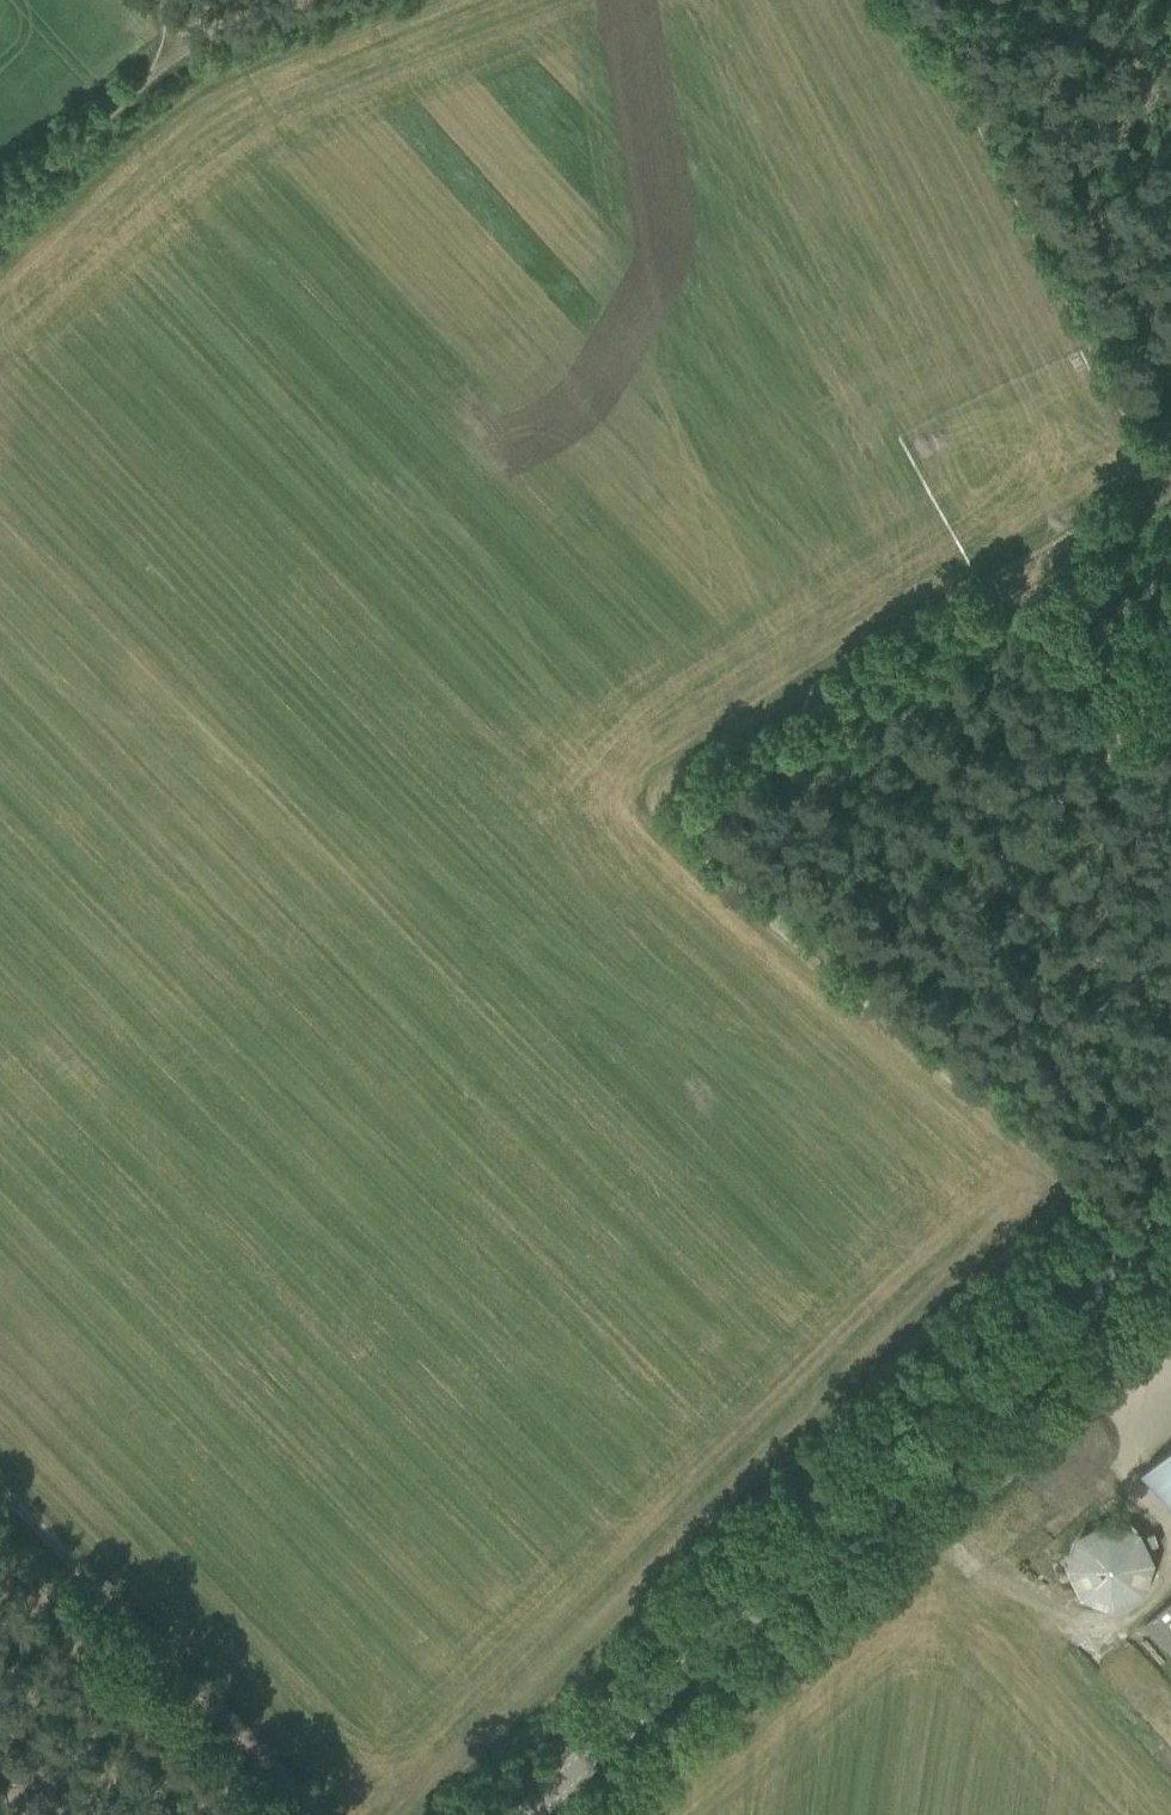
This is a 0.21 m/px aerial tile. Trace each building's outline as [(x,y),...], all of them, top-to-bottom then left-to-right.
[(1140,1470),(1170,1503),(1170,1441),(1157,1454),(1140,1470)] [(1064,1565),(1079,1596),(1111,1607),(1143,1591),(1154,1560),(1139,1529),(1106,1517),(1076,1531),(1064,1565)] [(1170,1656),(1170,1593),(1141,1623),(1170,1656)]
